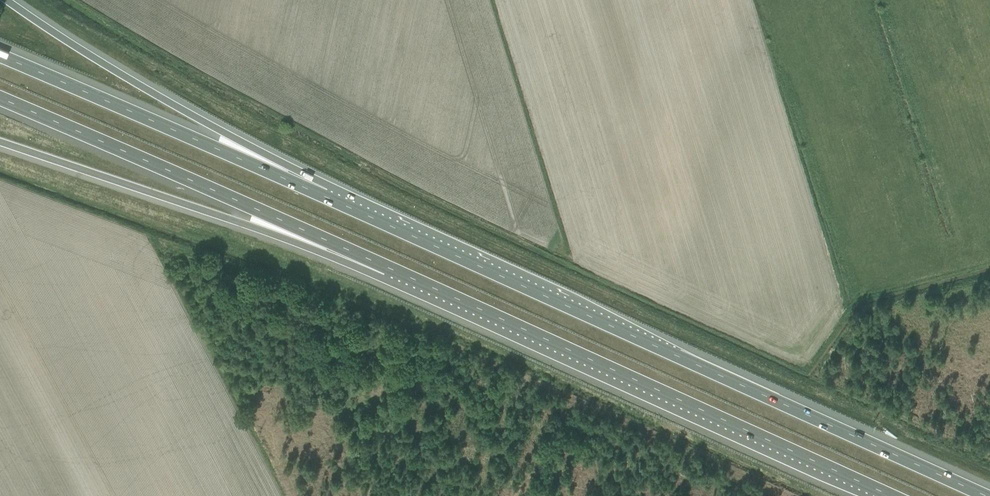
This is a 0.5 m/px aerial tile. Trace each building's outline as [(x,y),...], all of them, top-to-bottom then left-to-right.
[(621,330),(644,339),(646,333),(623,324),(621,330)]
